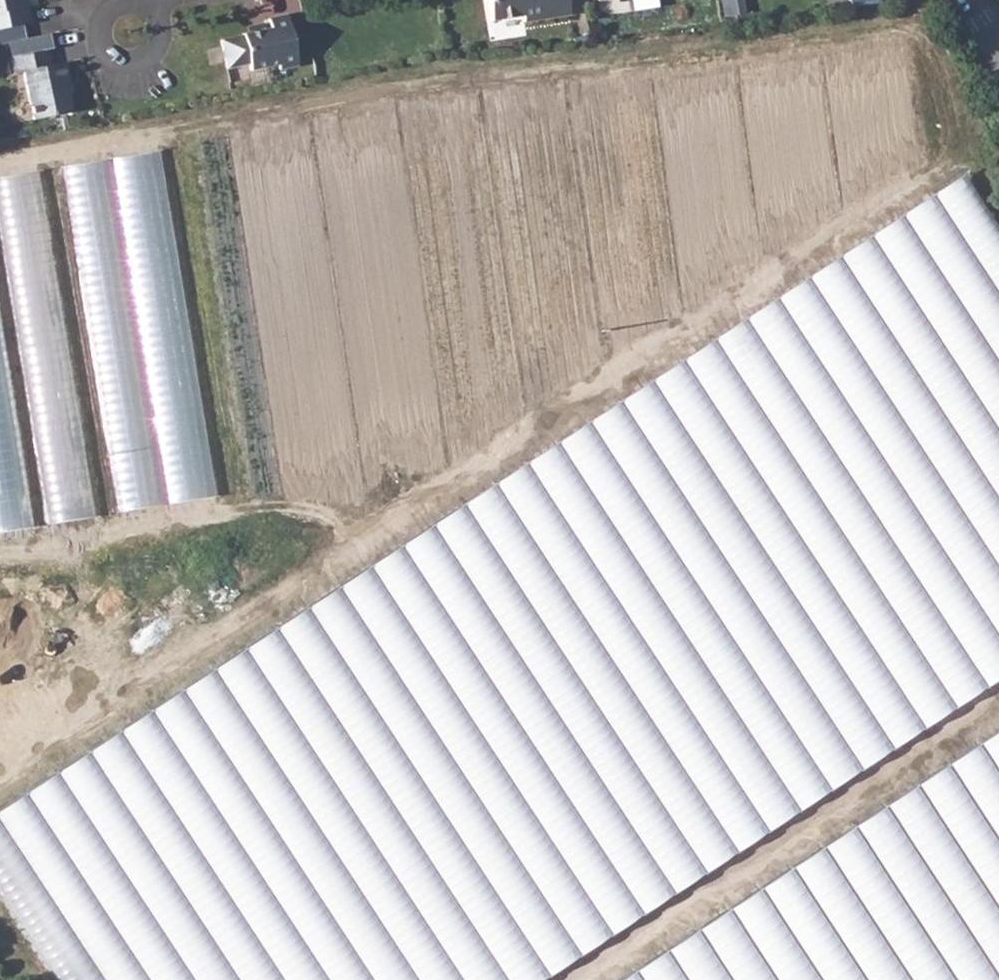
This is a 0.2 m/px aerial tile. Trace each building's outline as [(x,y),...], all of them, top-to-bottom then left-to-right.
[(26,24),(23,9),(27,8),(25,0),(0,0),(0,30),(26,24)] [(491,22),(522,17),(523,23),(570,15),(567,0),(487,0),(491,22)] [(873,0),(850,0),(856,10),(873,0)] [(258,31),(246,34),(240,35),(240,38),(218,43),(225,71),(247,66),(248,73),(276,67),(278,73),(296,68),(284,15),(277,18),(266,20),(268,29),(258,31)] [(44,52),(7,61),(12,78),(21,75),(31,122),(70,114),(64,82),(67,81),(62,64),(47,68),(44,52)] [(118,510),(216,496),(165,150),(68,164),(118,510)] [(94,515),(45,171),(0,177),(0,203),(4,229),(25,226),(28,244),(40,242),(48,297),(17,302),(49,522),(94,515)] [(998,698),(998,222),(979,188),(363,551),(378,576),(0,799),(0,884),(57,979),(521,979),(998,698)] [(34,524),(25,475),(0,480),(0,530),(34,524)] [(602,979),(998,979),(998,746),(602,979)]
